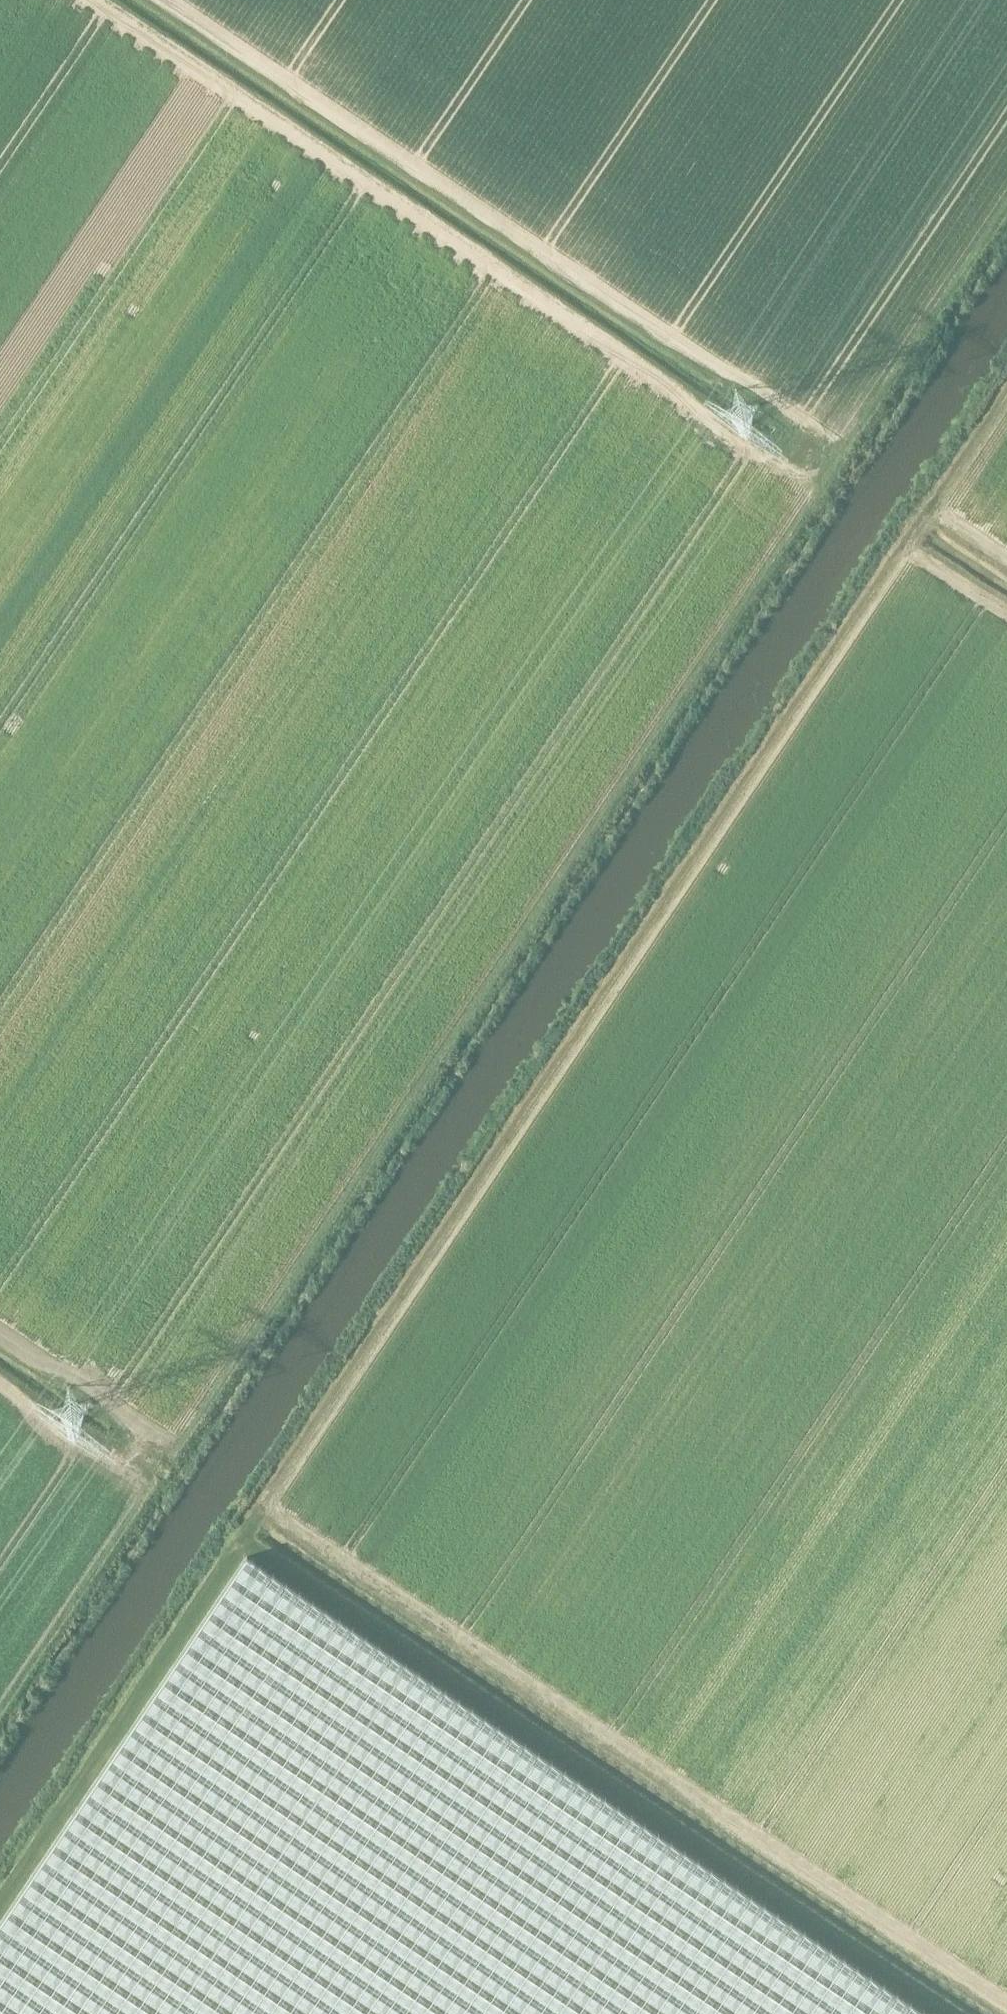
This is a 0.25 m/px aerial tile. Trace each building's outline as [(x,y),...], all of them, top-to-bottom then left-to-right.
[(0,1922),(0,2013),(927,2013),(245,1557),(0,1922)]
